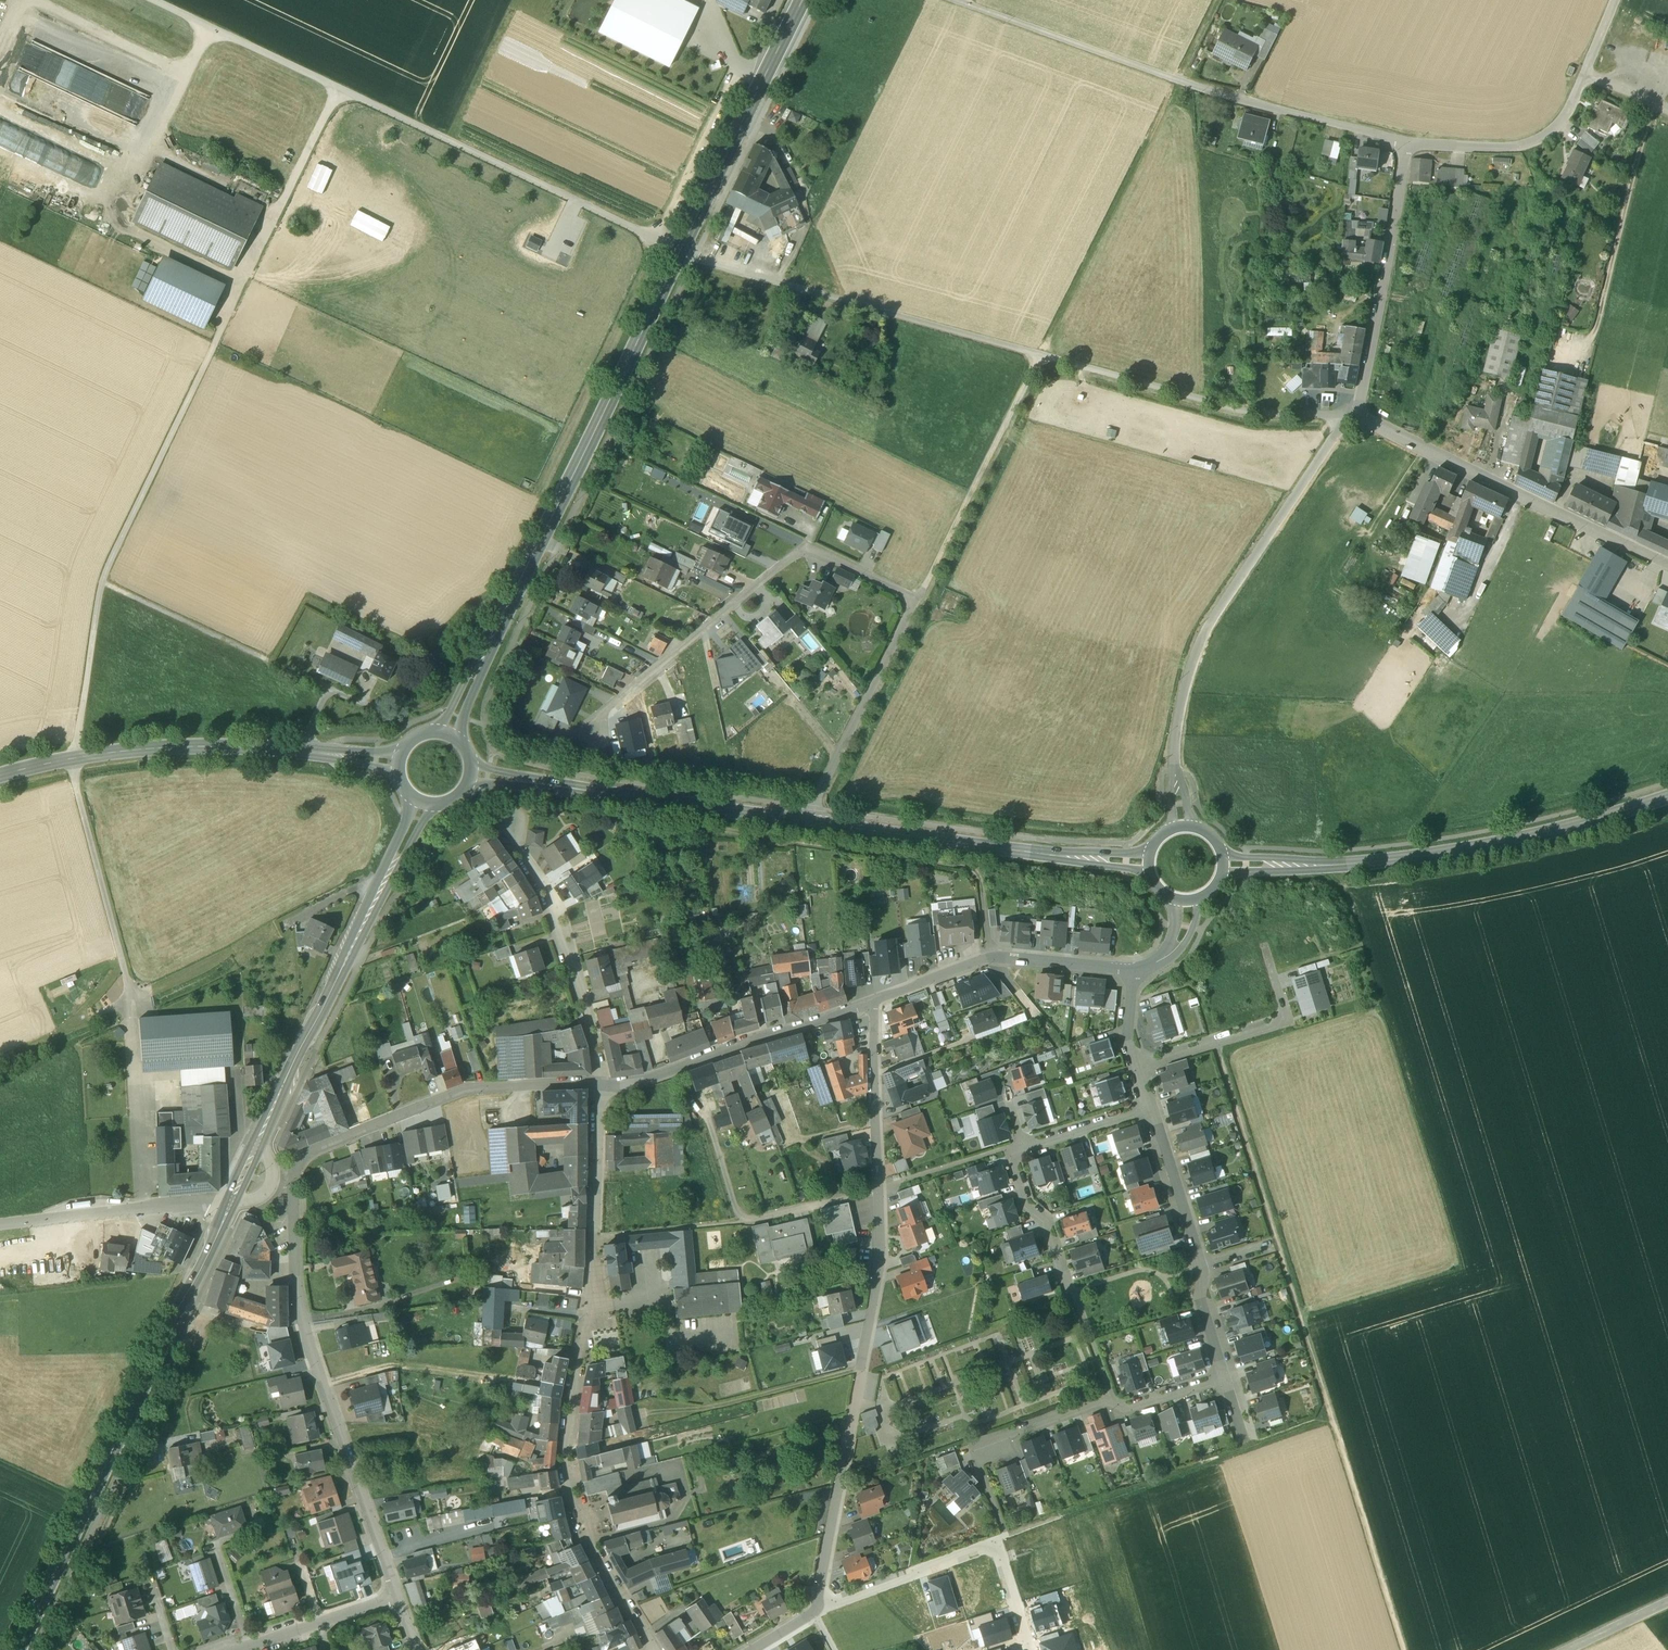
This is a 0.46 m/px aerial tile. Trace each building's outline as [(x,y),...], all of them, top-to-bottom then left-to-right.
[(692,19),(656,0),(615,0),(599,31),(667,67),(692,19)] [(717,3),(742,16),(747,6),(749,0),(716,0),(717,3)] [(747,6),(763,14),(770,0),(749,0),(747,6)] [(1257,50),(1236,40),(1238,37),(1225,30),(1213,54),(1247,71),(1255,55),(1257,50)] [(1240,33),(1238,37),(1236,40),(1257,50),(1255,55),(1268,61),(1279,37),(1265,30),(1261,39),(1255,36),(1254,39),(1240,33)] [(719,61),(709,65),(712,73),(722,69),(719,61)] [(1575,69),(1570,67),(1567,75),(1572,77),(1575,69)] [(1602,100),(1597,110),(1594,109),(1590,118),(1593,119),(1589,128),(1598,132),(1599,130),(1608,134),(1613,123),(1626,130),(1629,122),(1632,115),(1602,100)] [(1250,117),(1244,116),(1238,139),(1264,146),(1270,122),(1250,117)] [(1600,143),(1586,132),(1581,138),(1581,139),(1592,148),(1595,150),(1600,143)] [(1581,139),(1577,144),(1588,153),(1592,148),(1581,139)] [(1330,157),(1329,165),(1338,166),(1343,143),(1326,140),(1323,156),(1330,157)] [(754,145),(741,172),(756,180),(770,152),(754,145)] [(1359,148),(1352,148),(1350,171),(1357,172),(1357,170),(1358,170),(1358,167),(1357,167),(1359,148)] [(1380,151),(1359,148),(1357,167),(1358,167),(1377,170),(1380,151)] [(1590,158),(1575,150),(1570,160),(1572,160),(1563,179),(1579,186),(1583,177),(1582,176),(1590,158)] [(1431,161),(1413,160),(1411,181),(1429,182),(1431,161)] [(235,199),(162,164),(133,222),(231,270),(262,207),(237,195),(235,199)] [(1466,170),(1439,169),(1438,185),(1465,185),(1466,170)] [(774,198),(753,188),(756,180),(741,172),(726,203),(759,219),(774,198)] [(783,194),(774,198),(759,219),(769,240),(805,223),(785,181),(778,183),(783,194)] [(1387,227),(1388,208),(1378,208),(1378,227),(1387,227)] [(1353,222),(1345,221),(1344,249),(1354,249),(1355,228),(1353,228),(1353,222)] [(527,247),(538,252),(543,241),(532,236),(527,247)] [(1367,251),(1356,249),(1355,259),(1364,260),(1364,263),(1374,265),(1374,262),(1380,263),(1383,244),(1368,241),(1367,251)] [(1354,249),(1344,249),(1343,258),(1355,259),(1356,249),(1354,249)] [(220,294),(161,266),(145,299),(204,327),(220,294)] [(1314,284),(1305,284),(1306,307),(1315,307),(1314,284)] [(1359,289),(1346,285),(1343,293),(1357,296),(1359,289)] [(1572,306),(1564,316),(1573,323),(1581,312),(1572,306)] [(813,316),(802,337),(815,344),(827,323),(813,316)] [(1366,330),(1342,326),(1340,335),(1348,336),(1344,355),(1343,364),(1359,366),(1366,330)] [(1268,327),(1268,335),(1292,335),(1292,328),(1268,327)] [(1323,333),(1315,332),(1313,364),(1323,364),(1335,365),(1343,365),(1343,364),(1344,355),(1321,354),(1323,333)] [(1492,332),(1481,374),(1508,381),(1519,339),(1492,332)] [(815,344),(802,337),(793,354),(813,365),(819,354),(812,351),(815,344)] [(1323,364),(1313,364),(1313,368),(1313,372),(1305,372),(1304,385),(1322,386),(1323,364)] [(1335,365),(1323,364),(1322,386),(1335,387),(1335,365)] [(1359,366),(1343,364),(1343,365),(1340,381),(1356,383),(1359,366)] [(1588,381),(1544,370),(1535,408),(1579,419),(1588,381)] [(1291,393),(1304,381),(1297,374),(1285,386),(1291,393)] [(1489,395),(1485,411),(1467,407),(1462,428),(1473,431),(1474,425),(1494,430),(1502,398),(1489,395)] [(1579,419),(1535,408),(1531,422),(1529,430),(1529,431),(1541,433),(1548,435),(1550,436),(1573,441),(1579,419)] [(1513,417),(1502,462),(1520,467),(1529,431),(1529,430),(1531,422),(1513,417)] [(1520,467),(1524,470),(1531,456),(1538,435),(1538,433),(1529,431),(1520,467)] [(1573,441),(1550,436),(1544,460),(1541,477),(1561,487),(1564,478),(1573,441)] [(1621,458),(1574,447),(1569,468),(1616,479),(1621,458)] [(1655,466),(1667,469),(1667,451),(1659,449),(1655,466)] [(715,456),(706,452),(701,461),(710,466),(715,456)] [(1642,463),(1624,458),(1618,482),(1617,481),(1612,503),(1606,527),(1636,542),(1639,532),(1644,512),(1657,516),(1665,488),(1637,479),(1642,463)] [(1541,477),(1532,473),(1524,470),(1520,467),(1515,483),(1555,502),(1562,487),(1561,487),(1541,477)] [(1457,477),(1438,468),(1431,484),(1439,489),(1451,494),(1451,493),(1450,493),(1457,477)] [(793,493),(759,477),(753,489),(764,494),(757,508),(776,518),(783,503),(787,505),(793,493)] [(1481,488),(1469,482),(1464,495),(1476,499),(1481,488)] [(1427,483),(1413,514),(1426,519),(1434,500),(1439,489),(1431,484),(1427,483)] [(1612,503),(1577,486),(1567,508),(1606,527),(1612,503)] [(1509,501),(1481,488),(1476,499),(1474,504),(1473,506),(1496,516),(1501,519),(1501,518),(1509,501)] [(1665,488),(1657,516),(1667,519),(1667,488),(1665,488)] [(807,493),(804,499),(793,493),(787,505),(816,519),(825,501),(807,493)] [(1476,499),(1464,495),(1462,499),(1464,500),(1474,504),(1476,499)] [(1449,515),(1441,511),(1435,524),(1451,531),(1453,529),(1454,529),(1464,500),(1462,499),(1459,498),(1459,497),(1458,497),(1457,498),(1458,498),(1449,515)] [(1434,500),(1426,519),(1435,524),(1441,511),(1434,508),(1436,502),(1434,500)] [(1464,500),(1454,529),(1464,532),(1473,506),(1474,504),(1464,500)] [(1364,520),(1370,523),(1373,516),(1356,507),(1351,518),(1362,524),(1364,520)] [(723,540),(731,544),(742,549),(745,544),(753,526),(718,509),(714,520),(721,523),(716,533),(725,536),(723,540)] [(1501,519),(1496,516),(1493,522),(1501,525),(1504,519),(1501,518),(1501,519)] [(1551,541),(1558,523),(1552,521),(1545,539),(1551,541)] [(1493,522),(1488,535),(1495,538),(1501,525),(1493,522)] [(873,534),(853,525),(845,542),(865,551),(869,543),(873,534)] [(1454,529),(1453,529),(1451,531),(1442,554),(1478,567),(1487,542),(1488,541),(1485,540),(1464,532),(1454,529)] [(881,531),(879,535),(874,532),(873,534),(869,543),(874,546),(873,548),(881,553),(890,535),(881,531)] [(1648,535),(1639,532),(1636,542),(1667,556),(1667,545),(1648,535)] [(1440,543),(1415,534),(1401,577),(1425,585),(1440,543)] [(1495,538),(1488,535),(1485,540),(1488,541),(1487,542),(1492,544),(1495,538)] [(751,547),(745,544),(742,549),(731,544),(728,550),(745,558),(751,547)] [(1627,562),(1601,548),(1579,587),(1605,602),(1627,562)] [(728,559),(709,550),(702,566),(701,567),(706,569),(720,576),(728,559)] [(677,554),(673,561),(689,569),(692,562),(677,554)] [(1442,554),(1437,569),(1430,587),(1443,592),(1451,595),(1465,601),(1478,567),(1442,554)] [(675,569),(651,558),(642,577),(666,589),(675,569)] [(702,566),(692,562),(689,569),(703,575),(706,569),(701,567),(702,566)] [(607,577),(590,569),(583,585),(600,593),(603,587),(607,577)] [(853,576),(838,569),(832,580),(848,588),(853,576)] [(626,577),(616,572),(612,580),(623,585),(626,577)] [(821,585),(813,582),(808,592),(801,589),(796,600),(811,607),(813,603),(823,608),(833,588),(822,583),(821,585)] [(618,595),(603,587),(600,593),(615,601),(618,595)] [(721,600),(733,592),(730,588),(719,596),(721,600)] [(1636,622),(1576,588),(1561,616),(1620,650),(1636,622)] [(1659,588),(1652,602),(1663,607),(1667,595),(1667,592),(1659,588)] [(1418,627),(1451,656),(1460,640),(1436,618),(1447,604),(1451,595),(1443,592),(1422,612),(1428,617),(1418,627)] [(1663,607),(1656,623),(1667,628),(1667,627),(1667,595),(1663,607)] [(601,608),(578,597),(571,612),(587,620),(589,615),(597,619),(601,608)] [(601,608),(597,619),(601,621),(606,611),(601,608)] [(785,623),(775,610),(756,626),(772,645),(791,630),(791,629),(785,623)] [(808,629),(796,614),(785,623),(791,629),(791,630),(797,638),(808,629)] [(596,629),(585,623),(581,631),(592,636),(596,629)] [(382,647),(339,626),(334,636),(376,657),(379,653),(382,647)] [(564,626),(557,641),(570,648),(573,649),(577,641),(581,634),(564,626)] [(668,641),(656,634),(647,650),(660,656),(668,641)] [(557,641),(555,640),(547,656),(563,663),(570,648),(557,641)] [(751,675),(762,666),(755,657),(740,640),(729,648),(735,656),(714,661),(721,689),(733,687),(731,679),(751,675)] [(587,645),(577,641),(573,649),(583,654),(587,645)] [(573,649),(570,648),(563,663),(575,669),(583,654),(573,649)] [(626,664),(627,653),(616,652),(615,663),(626,664)] [(379,653),(376,657),(369,672),(387,682),(397,662),(379,653)] [(772,668),(760,653),(755,657),(762,666),(767,672),(772,668)] [(356,674),(323,659),(317,672),(349,687),(356,674)] [(625,674),(607,665),(600,680),(613,686),(616,680),(621,683),(625,674)] [(570,725),(586,690),(563,680),(547,714),(558,719),(570,725)] [(670,704),(651,708),(655,728),(674,724),(670,704)] [(547,714),(542,712),(535,725),(552,733),(558,719),(547,714)] [(691,719),(677,723),(682,745),(696,742),(691,719)] [(623,753),(646,748),(639,720),(617,726),(620,741),(623,753)] [(624,759),(623,753),(620,741),(611,743),(615,762),(624,759)] [(543,833),(529,830),(527,844),(541,847),(543,833)] [(581,851),(570,833),(563,838),(575,855),(581,851)] [(504,850),(496,838),(495,839),(495,840),(489,844),(487,845),(488,845),(481,849),(480,849),(484,854),(489,862),(504,850)] [(563,838),(542,851),(554,870),(568,861),(575,856),(575,855),(563,838)] [(504,850),(489,862),(488,862),(494,872),(511,859),(504,850)] [(581,851),(575,855),(575,856),(568,861),(573,868),(587,859),(581,851)] [(472,860),(468,853),(459,858),(468,873),(475,869),(476,869),(472,860)] [(484,854),(472,860),(476,869),(481,866),(488,862),(489,862),(484,854)] [(511,859),(494,872),(498,876),(501,880),(504,878),(518,869),(511,859)] [(487,875),(481,866),(476,869),(475,869),(481,879),(487,875)] [(586,867),(565,881),(575,897),(595,883),(596,883),(586,867)] [(468,873),(474,883),(477,882),(479,884),(473,887),(471,883),(460,890),(467,902),(477,895),(483,891),(492,886),(493,885),(491,881),(487,875),(481,879),(475,869),(468,873)] [(518,869),(504,878),(510,889),(525,879),(518,869)] [(498,876),(491,881),(493,885),(501,880),(498,876)] [(510,889),(521,905),(536,896),(525,879),(510,889)] [(607,890),(601,881),(596,884),(601,892),(607,890)] [(595,883),(585,890),(586,893),(589,898),(601,893),(596,884),(595,883)] [(492,886),(483,891),(488,899),(489,898),(491,901),(498,897),(492,886)] [(907,888),(897,889),(898,899),(908,899),(907,888)] [(870,891),(870,904),(883,903),(883,890),(870,891)] [(483,891),(477,895),(482,903),(488,899),(483,891)] [(477,895),(467,902),(472,909),(482,903),(477,895)] [(508,911),(499,896),(498,897),(491,901),(496,909),(498,913),(498,914),(501,913),(501,914),(505,912),(508,911)] [(521,905),(518,907),(522,920),(542,913),(541,913),(542,913),(536,896),(521,905)] [(952,902),(937,903),(938,911),(953,909),(952,903),(952,902)] [(806,905),(799,906),(801,918),(808,916),(806,905)] [(968,907),(953,909),(957,943),(972,942),(970,922),(969,911),(968,911),(968,907)] [(975,907),(968,907),(968,911),(969,911),(970,922),(976,921),(975,907)] [(953,909),(938,911),(939,915),(938,915),(939,925),(942,945),(957,943),(953,909)] [(995,909),(988,910),(990,927),(997,926),(995,909)] [(938,911),(931,911),(933,926),(939,925),(938,915),(939,915),(938,911)] [(505,912),(501,914),(501,913),(498,914),(494,916),(500,931),(510,927),(505,912)] [(318,921),(313,931),(307,928),(305,932),(306,945),(322,952),(326,943),(334,929),(318,921)] [(1016,924),(1002,922),(1001,941),(1015,942),(1016,924)] [(1066,924),(1044,922),(1042,945),(1064,947),(1066,924)] [(1030,925),(1016,924),(1015,942),(1029,944),(1030,934),(1030,925)] [(926,926),(917,927),(914,931),(908,932),(910,943),(911,956),(912,956),(929,954),(928,937),(926,926)] [(1098,935),(1082,933),(1081,948),(1081,950),(1109,953),(1111,930),(1099,929),(1098,935)] [(305,932),(296,933),(297,948),(306,947),(306,945),(305,932)] [(1082,933),(1073,932),(1072,947),(1081,948),(1082,933)] [(934,936),(928,937),(929,953),(936,953),(934,936)] [(895,940),(884,942),(881,944),(882,947),(875,948),(876,955),(877,955),(879,974),(898,972),(895,945),(895,940)] [(652,949),(649,941),(643,942),(646,951),(652,949)] [(910,943),(903,944),(905,957),(911,956),(910,943)] [(641,944),(611,951),(618,976),(626,974),(623,960),(644,954),(641,944)] [(903,944),(895,945),(897,958),(905,957),(903,944)] [(509,946),(494,951),(498,961),(512,956),(509,946)] [(536,948),(515,955),(515,956),(518,956),(524,974),(522,975),(522,977),(544,969),(536,948)] [(806,952),(770,957),(773,973),(786,972),(809,969),(808,962),(806,952)] [(868,952),(861,953),(861,960),(862,960),(863,966),(869,965),(868,956),(868,952)] [(606,955),(587,961),(595,990),(613,985),(606,955)] [(876,955),(868,956),(869,965),(871,975),(879,974),(877,955),(876,955)] [(840,958),(830,958),(830,959),(832,971),(832,978),(842,977),(840,958)] [(830,959),(816,960),(817,968),(818,969),(818,973),(832,971),(830,959)] [(816,960),(808,962),(809,969),(809,971),(818,969),(817,968),(816,960)] [(861,960),(843,962),(845,986),(864,985),(863,966),(862,960),(861,960)] [(1316,964),(1297,969),(1300,979),(1319,973),(1316,964)] [(786,972),(773,973),(777,989),(782,988),(789,986),(786,972)] [(773,973),(764,975),(765,982),(766,989),(772,992),(773,996),(778,994),(777,989),(773,973)] [(1300,979),(1294,981),(1304,1012),(1315,1008),(1316,1011),(1329,1007),(1323,988),(1319,973),(1300,979)] [(764,975),(748,979),(749,985),(752,984),(757,983),(757,984),(765,982),(764,975)] [(1063,977),(1039,975),(1038,984),(1037,984),(1037,986),(1038,986),(1037,995),(1044,996),(1044,1000),(1046,1002),(1051,1003),(1054,1001),(1054,1000),(1061,1000),(1062,985),(1063,977)] [(983,976),(955,986),(959,997),(964,995),(967,1005),(996,995),(997,994),(992,988),(983,976)] [(842,977),(832,978),(833,983),(826,985),(828,991),(823,993),(828,1009),(847,1003),(842,987),(843,987),(842,977)] [(1093,980),(1079,979),(1078,987),(1077,1005),(1078,1005),(1090,1006),(1093,980)] [(1106,981),(1093,980),(1090,1006),(1104,1007),(1105,990),(1106,981)] [(708,981),(701,983),(704,1000),(712,999),(708,981)] [(1001,981),(992,988),(997,994),(996,995),(1000,1000),(1012,996),(1001,981)] [(821,984),(812,986),(813,993),(813,994),(819,1012),(828,1009),(823,993),(821,984)] [(792,985),(789,986),(782,988),(786,1002),(795,1000),(795,999),(792,985)] [(1072,985),(1062,985),(1061,1000),(1061,1005),(1070,1006),(1072,987),(1072,985)] [(1078,987),(1072,987),(1070,1006),(1077,1007),(1078,1005),(1077,1005),(1078,987)] [(684,988),(675,990),(680,1012),(690,1009),(684,988)] [(621,989),(609,993),(610,999),(623,996),(621,989)] [(670,991),(663,993),(666,1004),(645,1009),(650,1030),(651,1030),(683,1022),(680,1012),(675,990),(670,991)] [(1118,991),(1105,990),(1104,1007),(1103,1009),(1116,1011),(1118,991)] [(940,991),(931,993),(933,1005),(942,1004),(940,991)] [(745,1019),(736,1021),(740,1034),(759,1028),(751,992),(739,995),(745,1019)] [(1169,993),(1162,995),(1164,1002),(1170,1000),(1169,993)] [(773,996),(761,999),(765,1022),(782,1017),(778,994),(773,996)] [(808,995),(802,997),(808,1016),(819,1012),(813,994),(808,995)] [(1162,995),(1150,999),(1152,1005),(1164,1002),(1162,995)] [(808,1016),(802,997),(795,999),(795,1000),(799,1018),(808,1016)] [(704,1000),(697,1002),(700,1014),(716,1010),(714,1002),(713,999),(712,999),(704,1000)] [(725,999),(714,1002),(716,1010),(727,1005),(725,999)] [(786,1002),(781,1003),(785,1023),(799,1020),(799,1018),(795,1000),(786,1002)] [(1170,1000),(1164,1002),(1166,1008),(1169,1007),(1172,1006),(1170,1000)] [(1164,1002),(1152,1005),(1154,1012),(1166,1008),(1164,1002)] [(911,1005),(888,1013),(892,1023),(889,1024),(892,1032),(904,1028),(912,1025),(910,1018),(915,1016),(911,1005)] [(269,1007),(243,1009),(244,1017),(268,1016),(269,1007)] [(932,1011),(940,1032),(950,1028),(942,1007),(932,1011)] [(1154,1012),(1148,1013),(1156,1041),(1162,1040),(1170,1037),(1177,1035),(1169,1007),(1166,1008),(1154,1012)] [(610,1008),(597,1012),(601,1031),(615,1028),(613,1021),(610,1008)] [(645,1009),(628,1013),(629,1017),(631,1024),(634,1037),(635,1040),(643,1038),(652,1035),(651,1030),(650,1030),(645,1009)] [(991,1010),(968,1019),(974,1034),(997,1025),(991,1010)] [(697,1011),(682,1015),(687,1037),(689,1036),(702,1032),(703,1032),(697,1011)] [(230,1012),(139,1019),(142,1062),(233,1055),(230,1012)] [(629,1017),(613,1021),(615,1028),(631,1024),(629,1017)] [(1013,1018),(999,1023),(1001,1030),(1016,1025),(1013,1018)] [(974,1034),(968,1019),(966,1020),(971,1035),(974,1034)] [(557,1031),(555,1020),(523,1025),(524,1036),(540,1033),(557,1031)] [(730,1021),(720,1023),(720,1020),(711,1022),(714,1032),(716,1036),(719,1044),(735,1037),(735,1036),(730,1021)] [(736,1021),(731,1022),(735,1036),(740,1034),(736,1021)] [(848,1021),(834,1024),(837,1041),(852,1038),(848,1021)] [(409,1022),(403,1024),(408,1042),(411,1041),(411,1042),(415,1041),(413,1037),(409,1022)] [(615,1028),(601,1031),(604,1044),(614,1042),(627,1039),(634,1037),(631,1024),(615,1028)] [(834,1024),(823,1026),(826,1039),(833,1037),(834,1041),(837,1041),(834,1024)] [(454,1040),(464,1037),(461,1025),(450,1028),(454,1040)] [(560,1031),(562,1039),(567,1053),(578,1050),(587,1047),(580,1025),(560,1031)] [(904,1028),(892,1032),(894,1039),(906,1034),(904,1028)] [(557,1031),(540,1033),(541,1042),(562,1039),(560,1031),(560,1030),(557,1031)] [(702,1032),(689,1036),(692,1043),(677,1048),(681,1059),(708,1048),(702,1032)] [(428,1033),(422,1035),(425,1045),(426,1045),(431,1043),(428,1033)] [(540,1033),(524,1036),(526,1075),(526,1079),(543,1078),(543,1067),(541,1042),(540,1033)] [(801,1034),(766,1044),(772,1063),(807,1053),(801,1034)] [(906,1035),(882,1043),(885,1052),(892,1050),(895,1057),(897,1057),(897,1056),(912,1051),(906,1035)] [(449,1042),(445,1043),(443,1036),(439,1038),(443,1052),(451,1049),(449,1042)] [(524,1036),(497,1038),(499,1077),(526,1075),(524,1036)] [(716,1036),(706,1039),(709,1047),(719,1044),(716,1036)] [(634,1037),(627,1039),(631,1056),(639,1055),(635,1040),(634,1037)] [(1094,1037),(1080,1041),(1082,1047),(1089,1045),(1096,1043),(1094,1037)] [(643,1038),(635,1040),(639,1055),(643,1072),(652,1070),(643,1038)] [(852,1038),(837,1041),(838,1045),(839,1051),(841,1057),(846,1055),(846,1052),(851,1051),(850,1047),(853,1046),(852,1038)] [(1096,1043),(1089,1045),(1094,1064),(1115,1058),(1110,1039),(1096,1043)] [(619,1066),(614,1042),(604,1044),(612,1077),(628,1075),(627,1065),(619,1066)] [(675,1042),(666,1045),(671,1063),(681,1059),(677,1048),(675,1042)] [(390,1043),(376,1046),(379,1059),(393,1056),(393,1055),(390,1043)] [(766,1044),(741,1052),(741,1054),(746,1070),(772,1063),(766,1044)] [(260,1045),(244,1046),(245,1058),(249,1058),(260,1057),(260,1045)] [(421,1046),(417,1048),(422,1066),(426,1080),(436,1077),(428,1050),(427,1050),(426,1045),(421,1046)] [(587,1047),(578,1050),(579,1065),(580,1065),(589,1064),(587,1048),(587,1047)] [(399,1053),(393,1055),(393,1056),(398,1073),(422,1066),(417,1048),(399,1053)] [(457,1068),(451,1049),(443,1052),(448,1068),(445,1069),(446,1072),(457,1068)] [(475,1051),(467,1054),(473,1072),(481,1069),(475,1051)] [(912,1051),(897,1056),(897,1057),(899,1062),(914,1057),(912,1051)] [(741,1054),(713,1064),(719,1082),(742,1074),(747,1072),(746,1070),(741,1054)] [(631,1056),(625,1057),(627,1065),(628,1075),(643,1072),(639,1055),(631,1056)] [(928,1057),(922,1060),(925,1068),(927,1067),(931,1066),(928,1057)] [(1033,1058),(1021,1062),(1023,1068),(1031,1066),(1035,1064),(1033,1058)] [(1186,1059),(1168,1065),(1170,1073),(1183,1069),(1184,1070),(1189,1068),(1186,1059)] [(922,1060),(902,1067),(905,1076),(918,1071),(925,1068),(922,1060)] [(657,1076),(668,1072),(664,1061),(653,1065),(657,1076)] [(825,1062),(819,1064),(827,1088),(833,1086),(826,1065),(825,1062)] [(860,1076),(843,1081),(837,1062),(826,1065),(833,1086),(838,1100),(866,1092),(866,1074),(860,1076)] [(579,1065),(543,1067),(543,1078),(590,1075),(590,1074),(589,1064),(580,1065),(579,1065)] [(713,1064),(689,1072),(695,1090),(712,1084),(719,1082),(713,1064)] [(249,1066),(245,1066),(247,1086),(262,1085),(261,1065),(249,1066)] [(819,1065),(810,1068),(821,1105),(832,1100),(819,1065)] [(1023,1068),(1013,1071),(1019,1090),(1040,1083),(1038,1076),(1034,1077),(1031,1066),(1023,1068)] [(225,1067),(181,1070),(182,1088),(201,1086),(226,1084),(225,1067)] [(902,1067),(882,1075),(888,1089),(902,1084),(900,1079),(902,1076),(904,1076),(905,1076),(902,1067)] [(925,1068),(918,1071),(921,1076),(928,1073),(929,1073),(927,1067),(925,1068)] [(446,1072),(441,1074),(447,1089),(462,1083),(457,1068),(446,1072)] [(1170,1073),(1162,1075),(1167,1092),(1188,1085),(1184,1070),(1183,1069),(1170,1073)] [(337,1072),(327,1075),(336,1097),(345,1093),(337,1072)] [(748,1075),(747,1072),(742,1074),(742,1075),(741,1079),(748,1097),(751,1096),(755,1094),(753,1090),(752,1086),(748,1075)] [(760,1072),(753,1074),(752,1073),(748,1075),(752,1086),(764,1082),(760,1072)] [(928,1073),(921,1076),(924,1085),(927,1094),(935,1091),(931,1080),(928,1074),(928,1073)] [(1109,1073),(1090,1079),(1092,1085),(1096,1084),(1111,1079),(1109,1073)] [(326,1125),(305,1133),(309,1144),(348,1129),(336,1097),(327,1075),(307,1083),(285,1131),(293,1134),(305,1107),(317,1102),(326,1125)] [(1111,1079),(1096,1084),(1101,1098),(1105,1096),(1107,1105),(1126,1099),(1124,1093),(1126,1093),(1123,1082),(1121,1083),(1119,1077),(1111,1079)] [(976,1078),(960,1084),(962,1090),(969,1087),(978,1084),(976,1078)] [(978,1084),(969,1087),(976,1105),(996,1097),(990,1080),(978,1084)] [(725,1098),(719,1082),(712,1084),(717,1100),(724,1098),(725,1098)] [(226,1084),(201,1086),(204,1127),(204,1137),(219,1137),(230,1137),(226,1084)] [(902,1084),(888,1089),(894,1108),(910,1102),(906,1091),(904,1092),(902,1084)] [(924,1085),(906,1091),(910,1102),(928,1096),(927,1094),(924,1085)] [(201,1086),(182,1088),(184,1112),(173,1113),(173,1128),(180,1127),(204,1127),(201,1086)] [(1044,1088),(1026,1094),(1029,1105),(1042,1101),(1048,1099),(1044,1088)] [(585,1090),(542,1092),(543,1112),(554,1111),(554,1114),(562,1114),(562,1111),(567,1111),(567,1118),(571,1118),(572,1124),(587,1123),(585,1090)] [(1195,1090),(1176,1096),(1178,1102),(1191,1098),(1191,1099),(1197,1097),(1195,1090)] [(744,1120),(735,1094),(725,1098),(724,1098),(727,1107),(729,1114),(732,1124),(733,1126),(735,1126),(745,1123),(744,1120)] [(771,1098),(759,1103),(762,1108),(770,1127),(775,1125),(781,1122),(771,1098)] [(1178,1102),(1169,1105),(1175,1124),(1190,1119),(1197,1117),(1196,1116),(1191,1099),(1191,1098),(1178,1102)] [(1029,1105),(1024,1106),(1026,1113),(1025,1114),(1028,1122),(1029,1122),(1031,1129),(1049,1123),(1042,1101),(1029,1105)] [(992,1105),(975,1110),(979,1123),(996,1117),(992,1105)] [(918,1107),(900,1113),(903,1121),(921,1115),(918,1107)] [(762,1108),(752,1113),(750,1118),(757,1133),(770,1127),(762,1108)] [(173,1113),(156,1113),(157,1128),(173,1128),(173,1113)] [(724,1115),(714,1118),(717,1128),(732,1124),(729,1114),(724,1115)] [(689,1115),(623,1116),(623,1133),(672,1132),(680,1131),(694,1130),(689,1115)] [(903,1121),(897,1124),(900,1134),(897,1135),(905,1157),(925,1150),(918,1131),(926,1128),(921,1115),(903,1121)] [(996,1117),(979,1123),(982,1133),(988,1132),(991,1142),(1008,1137),(1002,1115),(996,1117)] [(1203,1115),(1196,1116),(1197,1117),(1190,1119),(1192,1125),(1200,1123),(1205,1121),(1203,1115)] [(572,1124),(567,1124),(567,1133),(567,1149),(567,1156),(587,1155),(587,1123),(572,1124)] [(1192,1125),(1188,1127),(1190,1133),(1202,1129),(1200,1123),(1192,1125)] [(537,1127),(527,1127),(528,1139),(564,1136),(564,1133),(567,1133),(567,1124),(563,1124),(563,1125),(537,1127)] [(445,1125),(438,1126),(443,1150),(449,1149),(445,1125)] [(782,1142),(775,1125),(770,1127),(775,1138),(777,1144),(782,1142)] [(438,1126),(423,1129),(428,1152),(443,1150),(438,1126)] [(527,1126),(506,1128),(509,1165),(516,1164),(529,1162),(528,1152),(528,1139),(527,1127),(527,1126)] [(173,1128),(157,1128),(158,1165),(174,1164),(174,1149),(181,1149),(181,1142),(180,1127),(173,1128)] [(204,1127),(180,1127),(181,1142),(204,1141),(204,1137),(204,1127)] [(757,1133),(761,1144),(775,1138),(770,1127),(757,1133)] [(1137,1127),(1114,1134),(1120,1152),(1120,1153),(1138,1147),(1143,1145),(1137,1127)] [(506,1128),(489,1129),(492,1175),(510,1173),(509,1165),(506,1128)] [(423,1129),(409,1132),(413,1155),(428,1152),(423,1129)] [(1190,1133),(1179,1136),(1183,1151),(1207,1144),(1202,1129),(1190,1133)] [(293,1134),(285,1131),(278,1146),(290,1152),(291,1152),(309,1144),(305,1133),(297,1136),(293,1134)] [(409,1132),(402,1133),(404,1144),(406,1156),(413,1155),(409,1132)] [(672,1132),(647,1133),(647,1141),(648,1158),(649,1167),(652,1167),(674,1166),(673,1140),(672,1137),(672,1132)] [(647,1133),(620,1135),(620,1144),(647,1141),(647,1133)] [(847,1134),(821,1140),(826,1153),(840,1149),(839,1145),(849,1143),(847,1134)] [(620,1135),(606,1135),(606,1161),(609,1161),(620,1160),(620,1144),(620,1135)] [(205,1173),(174,1176),(174,1164),(158,1165),(159,1196),(218,1191),(220,1188),(219,1137),(204,1137),(204,1141),(205,1173)] [(653,1178),(685,1175),(684,1140),(673,1140),(674,1166),(652,1167),(653,1178)] [(849,1143),(839,1145),(840,1149),(842,1159),(845,1158),(848,1170),(866,1165),(860,1140),(849,1143)] [(397,1144),(383,1147),(387,1171),(402,1168),(401,1164),(398,1145),(397,1144)] [(404,1144),(398,1145),(401,1164),(408,1163),(406,1156),(404,1144)] [(1081,1144),(1062,1150),(1067,1165),(1067,1167),(1067,1170),(1069,1172),(1070,1174),(1088,1168),(1089,1168),(1086,1159),(1081,1144)] [(383,1147),(368,1149),(371,1168),(372,1173),(387,1171),(383,1147)] [(1138,1147),(1120,1153),(1120,1152),(1119,1153),(1121,1159),(1122,1159),(1140,1153),(1138,1147)] [(1209,1150),(1190,1156),(1193,1163),(1211,1158),(1209,1150)] [(352,1158),(355,1164),(363,1161),(359,1151),(351,1154),(352,1158)] [(368,1151),(361,1152),(363,1162),(364,1169),(371,1168),(368,1151)] [(1140,1153),(1122,1159),(1124,1166),(1142,1160),(1140,1153)] [(587,1155),(567,1156),(567,1162),(568,1180),(586,1179),(587,1170),(587,1155)] [(1094,1157),(1086,1159),(1089,1168),(1088,1168),(1091,1176),(1099,1174),(1094,1157)] [(352,1158),(334,1164),(333,1162),(322,1166),(329,1187),(337,1184),(359,1176),(355,1164),(352,1158)] [(648,1158),(631,1160),(629,1162),(629,1169),(649,1167),(648,1158)] [(893,1163),(897,1175),(909,1170),(905,1158),(893,1163)] [(1049,1158),(1031,1163),(1038,1185),(1055,1180),(1055,1179),(1051,1165),(1049,1158)] [(1193,1163),(1188,1164),(1195,1186),(1217,1179),(1215,1172),(1217,1172),(1215,1163),(1213,1164),(1211,1158),(1193,1163)] [(1124,1166),(1122,1167),(1127,1184),(1128,1184),(1138,1181),(1152,1177),(1147,1159),(1124,1166)] [(620,1160),(609,1161),(609,1170),(620,1169),(629,1169),(629,1162),(631,1160),(620,1160)] [(363,1162),(355,1164),(359,1176),(365,1174),(364,1169),(363,1162)] [(529,1162),(516,1164),(517,1172),(518,1180),(520,1194),(537,1192),(536,1178),(534,1162),(529,1162)] [(1059,1162),(1051,1165),(1055,1179),(1055,1180),(1056,1184),(1065,1181),(1059,1162)] [(983,1164),(967,1169),(970,1177),(976,1175),(986,1171),(983,1164)] [(986,1171),(976,1175),(982,1194),(1006,1186),(1000,1167),(986,1171)] [(568,1180),(565,1181),(554,1176),(536,1178),(537,1192),(586,1185),(586,1179),(568,1180)] [(518,1180),(511,1181),(513,1195),(520,1194),(518,1180)] [(1138,1181),(1128,1184),(1127,1184),(1125,1184),(1128,1191),(1130,1190),(1140,1187),(1138,1181)] [(337,1184),(329,1187),(332,1194),(340,1191),(337,1184)] [(449,1184),(436,1187),(438,1199),(451,1197),(449,1184)] [(1228,1184),(1209,1189),(1211,1196),(1228,1191),(1230,1190),(1228,1184)] [(1140,1187),(1130,1190),(1132,1197),(1150,1191),(1149,1185),(1140,1187)] [(584,1186),(571,1188),(573,1205),(571,1205),(570,1218),(569,1229),(581,1229),(584,1229),(585,1229),(586,1203),(584,1186)] [(912,1187),(897,1192),(900,1200),(915,1195),(912,1187)] [(1132,1197),(1137,1213),(1158,1207),(1153,1190),(1150,1191),(1132,1197)] [(1211,1196),(1199,1200),(1204,1216),(1233,1207),(1228,1191),(1211,1196)] [(898,1201),(901,1209),(918,1203),(919,1203),(916,1195),(915,1195),(900,1200),(898,1201)] [(1001,1195),(977,1202),(980,1210),(989,1207),(1003,1202),(1001,1195)] [(1003,1202),(989,1207),(995,1226),(1017,1219),(1010,1200),(1003,1202)] [(848,1203),(820,1210),(826,1235),(832,1234),(835,1246),(857,1241),(854,1229),(848,1203)] [(901,1209),(898,1210),(904,1227),(920,1221),(924,1219),(918,1203),(901,1209)] [(463,1205),(464,1223),(475,1222),(475,1205),(463,1205)] [(571,1205),(562,1208),(562,1217),(570,1218),(571,1205)] [(1087,1212),(1061,1220),(1067,1238),(1078,1235),(1093,1230),(1092,1227),(1087,1212)] [(256,1217),(246,1213),(243,1220),(253,1224),(256,1217)] [(1159,1213),(1146,1217),(1148,1224),(1149,1224),(1149,1223),(1160,1220),(1161,1220),(1161,1219),(1159,1213)] [(1209,1231),(1214,1249),(1240,1241),(1235,1227),(1238,1226),(1235,1216),(1217,1222),(1219,1228),(1209,1231)] [(253,1224),(243,1220),(235,1237),(250,1245),(260,1224),(256,1217),(253,1224)] [(769,1227),(768,1227),(773,1251),(775,1257),(805,1250),(806,1253),(814,1251),(807,1218),(769,1227)] [(1160,1220),(1149,1223),(1149,1224),(1146,1228),(1141,1226),(1137,1233),(1139,1240),(1169,1230),(1167,1224),(1161,1220),(1160,1220)] [(904,1227),(899,1229),(906,1249),(912,1247),(913,1250),(915,1251),(919,1249),(920,1247),(919,1244),(927,1241),(920,1221),(904,1227)] [(768,1223),(751,1227),(758,1255),(760,1264),(775,1261),(775,1257),(773,1251),(768,1227),(769,1227),(768,1223)] [(160,1253),(153,1250),(150,1257),(136,1254),(136,1252),(128,1251),(126,1265),(126,1270),(132,1271),(168,1276),(175,1261),(181,1264),(193,1239),(177,1232),(160,1224),(150,1245),(162,1251),(160,1253)] [(1006,1230),(1010,1242),(1025,1237),(1021,1225),(1006,1230)] [(1093,1230),(1078,1235),(1080,1243),(1099,1237),(1096,1226),(1092,1227),(1093,1230)] [(584,1229),(581,1229),(569,1229),(551,1230),(551,1237),(565,1237),(565,1243),(565,1263),(565,1266),(567,1266),(566,1282),(567,1282),(566,1287),(582,1288),(584,1265),(584,1229)] [(691,1230),(669,1232),(670,1240),(670,1247),(673,1280),(674,1289),(696,1287),(695,1275),(691,1230)] [(1169,1230),(1139,1240),(1141,1247),(1149,1251),(1151,1245),(1156,1248),(1157,1248),(1167,1245),(1168,1244),(1171,1237),(1169,1230)] [(670,1247),(670,1240),(669,1233),(621,1237),(621,1243),(622,1243),(624,1251),(670,1247)] [(1025,1237),(1010,1242),(1016,1261),(1039,1253),(1035,1240),(1034,1240),(1030,1236),(1025,1237)] [(235,1237),(234,1237),(224,1259),(236,1264),(236,1260),(236,1259),(246,1260),(246,1256),(247,1256),(252,1245),(250,1245),(235,1237)] [(267,1238),(261,1241),(260,1253),(270,1251),(274,1250),(267,1238)] [(551,1243),(544,1243),(544,1244),(542,1253),(552,1253),(553,1262),(565,1263),(565,1243),(551,1243)] [(621,1243),(605,1246),(609,1274),(628,1272),(631,1271),(629,1263),(625,1264),(624,1251),(622,1243),(621,1243)] [(129,1247),(105,1244),(101,1270),(113,1271),(113,1269),(114,1264),(126,1265),(128,1251),(129,1247)] [(1096,1244),(1071,1252),(1077,1272),(1084,1270),(1102,1264),(1096,1244)] [(1167,1245),(1157,1248),(1156,1248),(1158,1254),(1171,1250),(1169,1244),(1168,1244),(1167,1245)] [(270,1251),(260,1253),(256,1261),(269,1261),(270,1251)] [(368,1252),(332,1261),(336,1276),(352,1272),(355,1285),(352,1286),(355,1296),(364,1294),(377,1291),(368,1252)] [(542,1253),(539,1253),(539,1263),(553,1263),(553,1262),(552,1253),(542,1253)] [(911,1254),(899,1259),(902,1267),(908,1265),(917,1262),(914,1256),(911,1254)] [(917,1262),(908,1265),(911,1272),(919,1269),(920,1272),(930,1268),(927,1258),(917,1262)] [(236,1264),(224,1259),(218,1271),(236,1277),(236,1264)] [(246,1260),(236,1260),(236,1264),(236,1277),(237,1277),(236,1277),(269,1278),(269,1261),(256,1261),(246,1260)] [(565,1266),(565,1263),(553,1262),(553,1263),(539,1263),(531,1264),(530,1283),(566,1287),(567,1282),(566,1282),(551,1282),(551,1272),(552,1265),(565,1266)] [(1230,1266),(1232,1271),(1246,1268),(1244,1262),(1230,1266)] [(1102,1264),(1084,1270),(1086,1277),(1104,1271),(1102,1264)] [(565,1266),(552,1265),(551,1272),(551,1282),(566,1282),(567,1266),(565,1266)] [(930,1268),(920,1272),(921,1277),(932,1273),(930,1268)] [(911,1272),(897,1277),(905,1299),(912,1296),(917,1299),(920,1293),(926,1291),(921,1277),(920,1272),(919,1269),(911,1272)] [(1032,1269),(1013,1275),(1017,1285),(1035,1279),(1032,1269)] [(218,1271),(215,1270),(209,1289),(207,1293),(208,1293),(205,1305),(226,1312),(226,1311),(229,1300),(230,1299),(236,1277),(237,1277),(236,1277),(218,1271)] [(674,1289),(673,1289),(676,1318),(741,1311),(738,1271),(695,1275),(696,1287),(674,1289)] [(1233,1274),(1227,1276),(1226,1276),(1216,1279),(1223,1300),(1249,1291),(1243,1271),(1232,1274),(1233,1274)] [(628,1272),(609,1274),(612,1291),(630,1289),(628,1272)] [(1035,1279),(1017,1285),(1022,1301),(1053,1292),(1048,1275),(1035,1279)] [(488,1287),(502,1289),(503,1277),(489,1276),(488,1287)] [(287,1286),(270,1286),(270,1311),(271,1312),(271,1327),(288,1327),(287,1286)] [(488,1287),(485,1287),(483,1328),(502,1329),(503,1302),(504,1289),(502,1289),(488,1287)] [(521,1291),(504,1289),(503,1302),(521,1304),(521,1291)] [(850,1290),(826,1295),(831,1315),(840,1313),(855,1310),(850,1290)] [(377,1291),(364,1294),(366,1302),(380,1299),(377,1291)] [(1254,1297),(1236,1302),(1238,1309),(1256,1303),(1254,1297)] [(270,1311),(234,1300),(229,1300),(226,1311),(240,1316),(240,1317),(269,1326),(271,1327),(271,1312),(270,1311)] [(1238,1309),(1230,1311),(1232,1318),(1229,1319),(1231,1326),(1234,1325),(1235,1330),(1252,1325),(1263,1321),(1257,1302),(1256,1303),(1238,1309)] [(840,1313),(831,1315),(826,1316),(830,1330),(843,1327),(840,1313)] [(372,1314),(357,1316),(359,1324),(362,1323),(362,1324),(373,1321),(372,1314)] [(915,1315),(887,1327),(893,1342),(897,1353),(900,1351),(926,1341),(915,1315)] [(1178,1315),(1160,1320),(1162,1328),(1167,1327),(1167,1326),(1180,1322),(1178,1315)] [(569,1336),(571,1320),(552,1318),(550,1334),(569,1336)] [(548,1325),(526,1319),(523,1334),(522,1339),(523,1339),(534,1342),(534,1341),(544,1343),(548,1325)] [(1180,1322),(1167,1326),(1167,1327),(1168,1330),(1166,1333),(1168,1339),(1171,1341),(1172,1344),(1195,1337),(1190,1319),(1180,1322)] [(359,1324),(336,1330),(342,1351),(367,1344),(362,1324),(362,1323),(359,1324)] [(1252,1325),(1239,1329),(1241,1335),(1248,1333),(1254,1331),(1252,1325)] [(288,1327),(271,1327),(269,1326),(267,1334),(270,1345),(289,1341),(286,1329),(288,1328),(288,1327)] [(502,1329),(483,1328),(483,1337),(500,1338),(501,1338),(502,1329)] [(1254,1331),(1248,1333),(1250,1339),(1261,1335),(1262,1339),(1267,1337),(1264,1328),(1254,1331)] [(825,1338),(824,1330),(813,1332),(814,1339),(825,1338)] [(523,1334),(508,1334),(500,1341),(500,1347),(518,1347),(521,1348),(523,1348),(523,1339),(522,1339),(523,1334)] [(1250,1339),(1236,1343),(1240,1355),(1241,1355),(1243,1361),(1267,1354),(1265,1348),(1262,1339),(1261,1335),(1250,1339)] [(817,1341),(819,1349),(837,1344),(835,1336),(817,1341)] [(500,1338),(483,1337),(483,1346),(500,1347),(500,1341),(500,1338)] [(294,1364),(289,1341),(270,1345),(269,1345),(272,1360),(274,1368),(282,1366),(294,1364)] [(897,1353),(893,1342),(880,1347),(887,1365),(903,1359),(900,1351),(897,1353)] [(825,1370),(844,1365),(839,1344),(837,1344),(819,1349),(825,1370)] [(521,1348),(519,1357),(528,1358),(530,1348),(523,1348),(521,1348)] [(560,1350),(552,1349),(555,1356),(561,1357),(560,1350)] [(1200,1350),(1176,1358),(1181,1375),(1191,1372),(1205,1368),(1200,1350)] [(1143,1353),(1135,1356),(1137,1362),(1141,1373),(1149,1371),(1143,1353)] [(555,1356),(554,1356),(553,1356),(552,1364),(545,1363),(544,1363),(541,1381),(543,1382),(562,1385),(568,1359),(561,1357),(555,1356)] [(622,1356),(612,1359),(614,1374),(615,1379),(626,1377),(622,1356)] [(1275,1358),(1257,1364),(1259,1371),(1271,1367),(1272,1368),(1277,1366),(1275,1358)] [(602,1363),(589,1366),(585,1378),(585,1380),(595,1378),(614,1374),(612,1359),(601,1361),(602,1363)] [(272,1360),(268,1361),(270,1371),(283,1368),(282,1366),(274,1368),(272,1360)] [(1137,1362),(1121,1367),(1123,1375),(1120,1376),(1123,1384),(1126,1383),(1128,1392),(1145,1386),(1141,1373),(1137,1362)] [(533,1369),(517,1366),(515,1376),(538,1381),(539,1373),(535,1372),(533,1369)] [(1259,1371),(1248,1375),(1254,1392),(1277,1385),(1272,1368),(1271,1367),(1259,1371)] [(353,1372),(341,1375),(343,1381),(354,1378),(353,1372)] [(1181,1375),(1174,1377),(1176,1384),(1192,1378),(1191,1372),(1181,1375)] [(286,1375),(267,1380),(269,1388),(278,1386),(278,1384),(287,1382),(286,1375)] [(379,1375),(364,1378),(366,1388),(376,1385),(376,1386),(381,1385),(379,1375)] [(615,1379),(613,1380),(618,1408),(629,1405),(632,1405),(627,1377),(615,1379)] [(595,1378),(585,1380),(584,1387),(595,1385),(598,1385),(595,1378)] [(287,1382),(278,1384),(278,1386),(283,1407),(305,1402),(302,1390),(301,1389),(299,1380),(287,1382)] [(562,1385),(543,1382),(541,1390),(540,1395),(542,1396),(559,1399),(562,1385)] [(366,1388),(351,1392),(357,1417),(366,1415),(383,1410),(376,1386),(376,1385),(366,1388)] [(539,1388),(524,1385),(523,1392),(540,1395),(541,1390),(538,1390),(539,1388)] [(595,1385),(584,1387),(579,1414),(580,1414),(598,1412),(595,1385)] [(503,1388),(502,1395),(512,1397),(513,1390),(503,1388)] [(1275,1392),(1262,1397),(1264,1403),(1277,1399),(1275,1392)] [(559,1399),(542,1396),(541,1408),(541,1414),(538,1414),(537,1422),(541,1422),(541,1421),(558,1423),(559,1399)] [(1264,1403),(1255,1405),(1260,1422),(1282,1415),(1277,1399),(1264,1403)] [(1215,1401),(1207,1404),(1203,1405),(1211,1431),(1215,1429),(1223,1427),(1222,1422),(1218,1412),(1216,1405),(1217,1405),(1215,1401)] [(629,1405),(618,1408),(622,1425),(624,1434),(635,1431),(629,1405)] [(1203,1405),(1199,1406),(1190,1409),(1194,1420),(1197,1430),(1198,1435),(1207,1432),(1211,1431),(1203,1405)] [(1173,1408),(1159,1416),(1164,1432),(1170,1431),(1173,1439),(1185,1435),(1182,1424),(1177,1409),(1173,1410),(1173,1408)] [(301,1410),(282,1414),(284,1420),(287,1420),(294,1418),(302,1416),(301,1410)] [(383,1410),(366,1415),(368,1423),(386,1423),(383,1410)] [(873,1410),(861,1414),(867,1431),(865,1431),(867,1435),(876,1432),(875,1429),(877,1427),(878,1424),(875,1417),(873,1410)] [(1229,1425),(1225,1410),(1218,1412),(1222,1422),(1223,1427),(1229,1425)] [(598,1412),(580,1414),(577,1439),(591,1438),(591,1443),(596,1442),(598,1441),(611,1438),(608,1428),(599,1429),(598,1412)] [(302,1416),(294,1418),(287,1420),(292,1443),(318,1437),(313,1413),(302,1416)] [(1100,1414),(1089,1418),(1091,1424),(1085,1426),(1088,1433),(1091,1441),(1097,1439),(1095,1434),(1105,1431),(1100,1414)] [(527,1419),(515,1415),(512,1426),(519,1428),(524,1430),(527,1419)] [(1150,1415),(1132,1421),(1133,1425),(1137,1440),(1138,1440),(1156,1434),(1150,1415)] [(1194,1420),(1188,1422),(1191,1433),(1192,1436),(1198,1435),(1197,1430),(1194,1420)] [(558,1423),(541,1421),(541,1422),(539,1435),(539,1439),(543,1440),(556,1441),(558,1423)] [(1188,1422),(1182,1424),(1185,1435),(1191,1433),(1188,1422)] [(1125,1423),(1118,1426),(1122,1436),(1121,1436),(1122,1438),(1129,1435),(1126,1427),(1125,1423)] [(622,1425),(608,1428),(611,1438),(612,1438),(624,1434),(622,1425)] [(1137,1440),(1133,1425),(1126,1427),(1129,1435),(1132,1445),(1139,1443),(1138,1440),(1137,1440)] [(248,1426),(239,1428),(245,1450),(254,1448),(248,1426)] [(519,1428),(512,1426),(509,1434),(516,1437),(519,1428)] [(1105,1431),(1095,1434),(1097,1439),(1106,1463),(1108,1463),(1112,1464),(1117,1463),(1119,1459),(1128,1455),(1122,1438),(1121,1436),(1122,1436),(1118,1426),(1105,1431)] [(524,1430),(519,1428),(516,1437),(523,1440),(526,1431),(524,1430)] [(1076,1428),(1056,1435),(1064,1458),(1084,1451),(1085,1450),(1079,1436),(1076,1428)] [(214,1430),(200,1434),(202,1443),(216,1440),(214,1430)] [(507,1437),(493,1430),(488,1440),(502,1447),(507,1437)] [(535,1435),(526,1431),(523,1440),(524,1440),(534,1444),(534,1439),(539,1439),(539,1435),(535,1435)] [(1088,1433),(1079,1436),(1085,1450),(1084,1451),(1086,1454),(1094,1451),(1091,1441),(1088,1433)] [(523,1443),(507,1437),(502,1447),(501,1450),(517,1456),(523,1443)] [(591,1438),(577,1439),(577,1447),(591,1443),(591,1438)] [(611,1438),(598,1441),(599,1447),(613,1443),(612,1438),(611,1438)] [(1042,1438),(1024,1444),(1023,1446),(1027,1458),(1032,1469),(1044,1465),(1052,1462),(1050,1457),(1045,1443),(1043,1438),(1042,1438)] [(539,1439),(534,1439),(534,1444),(533,1446),(542,1449),(543,1440),(539,1439)] [(523,1443),(517,1456),(527,1460),(530,1453),(533,1446),(534,1444),(524,1440),(523,1443)] [(556,1441),(543,1440),(542,1449),(547,1450),(546,1460),(545,1468),(554,1467),(556,1441)] [(1056,1454),(1051,1441),(1045,1443),(1050,1457),(1056,1454)] [(577,1447),(576,1447),(578,1459),(598,1454),(596,1442),(591,1443),(577,1447)] [(645,1442),(635,1445),(638,1460),(649,1457),(645,1442)] [(199,1443),(169,1448),(175,1480),(186,1478),(183,1466),(191,1465),(191,1464),(202,1462),(199,1443)] [(635,1445),(617,1449),(620,1461),(626,1459),(629,1470),(640,1467),(638,1460),(635,1445)] [(306,1446),(294,1449),(296,1455),(307,1453),(306,1446)] [(294,1449),(284,1451),(286,1457),(295,1455),(296,1455),(294,1449)] [(598,1454),(578,1459),(581,1476),(590,1474),(589,1468),(589,1466),(600,1463),(601,1466),(620,1461),(617,1449),(598,1454)] [(325,1470),(321,1450),(307,1453),(296,1455),(295,1455),(298,1469),(306,1467),(308,1467),(316,1472),(325,1470)] [(955,1452),(942,1457),(947,1469),(959,1464),(955,1452)] [(530,1453),(527,1460),(533,1462),(536,1456),(530,1453)] [(649,1457),(638,1460),(640,1467),(655,1463),(653,1456),(649,1457)] [(947,1469),(942,1457),(936,1459),(941,1471),(947,1469)] [(1027,1458),(1019,1461),(1021,1465),(1026,1478),(1035,1475),(1032,1469),(1027,1458)] [(546,1460),(538,1461),(539,1469),(545,1468),(546,1460)] [(492,1468),(488,1468),(489,1479),(508,1477),(514,1464),(507,1461),(505,1467),(502,1467),(492,1468)] [(620,1463),(610,1466),(611,1473),(618,1472),(622,1471),(620,1463)] [(1014,1464),(997,1470),(1006,1493),(1022,1487),(1021,1485),(1015,1467),(1014,1464)] [(1026,1478),(1021,1465),(1015,1467),(1021,1485),(1027,1483),(1026,1478)] [(556,1471),(533,1474),(534,1479),(539,1478),(540,1490),(559,1487),(556,1471)] [(968,1478),(962,1471),(953,1479),(950,1475),(943,1482),(953,1493),(954,1492),(958,1497),(953,1501),(961,1509),(972,1500),(973,1501),(980,1495),(972,1486),(977,1482),(971,1475),(968,1478)] [(618,1472),(591,1479),(591,1480),(583,1482),(587,1496),(590,1495),(589,1495),(606,1491),(607,1496),(614,1494),(613,1490),(622,1487),(618,1472)] [(533,1474),(507,1478),(508,1485),(526,1482),(526,1480),(534,1479),(533,1474)] [(312,1480),(315,1488),(329,1483),(327,1477),(312,1480)] [(622,1487),(613,1490),(614,1494),(607,1496),(609,1502),(606,1503),(607,1504),(612,1523),(612,1525),(615,1524),(616,1531),(666,1518),(664,1508),(666,1506),(666,1507),(667,1506),(667,1505),(668,1503),(680,1500),(676,1483),(658,1487),(656,1478),(622,1487)] [(305,1492),(312,1512),(339,1503),(332,1483),(315,1488),(305,1492)] [(879,1486),(857,1495),(861,1507),(859,1508),(859,1509),(871,1504),(873,1509),(882,1505),(880,1501),(883,1495),(879,1486)] [(433,1499),(447,1497),(446,1489),(432,1491),(433,1499)] [(417,1492),(399,1495),(401,1501),(411,1499),(412,1502),(419,1500),(417,1492)] [(560,1497),(536,1502),(539,1522),(564,1517),(560,1497)] [(401,1501),(384,1505),(387,1521),(415,1515),(412,1502),(411,1499),(401,1501)] [(521,1500),(504,1502),(474,1508),(475,1519),(506,1514),(506,1513),(522,1511),(521,1500)] [(871,1504),(859,1509),(863,1519),(865,1518),(875,1515),(873,1509),(871,1504)] [(240,1507),(211,1517),(218,1537),(247,1528),(240,1507)] [(474,1508),(461,1511),(464,1522),(475,1519),(474,1508)] [(464,1523),(461,1511),(441,1515),(441,1516),(443,1528),(464,1523)] [(332,1512),(315,1518),(318,1525),(323,1523),(334,1519),(332,1512)] [(334,1519),(323,1523),(330,1546),(341,1542),(355,1538),(348,1514),(334,1519)] [(429,1531),(443,1528),(441,1516),(427,1519),(429,1531)] [(554,1542),(557,1541),(570,1537),(565,1518),(549,1522),(554,1542)] [(863,1519),(854,1523),(856,1529),(868,1524),(865,1518),(863,1519)] [(687,1521),(661,1527),(664,1536),(673,1533),(672,1529),(688,1525),(687,1521)] [(868,1524),(856,1529),(850,1531),(856,1547),(848,1549),(851,1556),(858,1554),(863,1552),(861,1546),(874,1541),(868,1524)] [(648,1531),(640,1533),(643,1544),(651,1542),(648,1531)] [(639,1533),(624,1537),(628,1546),(629,1549),(643,1544),(640,1533),(639,1533)] [(570,1537),(557,1541),(560,1549),(572,1544),(570,1537)] [(624,1537),(604,1543),(609,1557),(613,1566),(618,1575),(626,1571),(621,1563),(618,1555),(630,1551),(629,1549),(628,1546),(624,1537)] [(355,1538),(341,1542),(345,1553),(359,1549),(355,1538)] [(162,1542),(155,1545),(159,1554),(166,1551),(162,1542)] [(587,1563),(579,1545),(573,1547),(562,1552),(566,1563),(545,1570),(548,1578),(549,1579),(553,1577),(572,1571),(571,1569),(587,1563)] [(472,1560),(483,1559),(481,1546),(470,1547),(472,1560)] [(432,1548),(424,1550),(426,1556),(433,1554),(432,1548)] [(359,1549),(345,1553),(340,1555),(342,1562),(343,1564),(344,1563),(346,1568),(359,1564),(363,1562),(359,1549)] [(424,1550),(413,1553),(414,1559),(426,1557),(426,1556),(424,1550)] [(685,1551),(652,1560),(657,1574),(658,1575),(689,1566),(685,1551)] [(203,1554),(184,1560),(186,1567),(190,1565),(205,1561),(203,1554)] [(426,1556),(426,1557),(430,1571),(437,1569),(433,1554),(426,1556)] [(851,1556),(845,1559),(847,1565),(861,1560),(858,1554),(851,1556)] [(414,1559),(403,1562),(407,1577),(430,1571),(426,1557),(414,1559)] [(847,1565),(844,1566),(847,1573),(846,1573),(849,1581),(859,1578),(863,1580),(867,1578),(870,1572),(869,1571),(866,1560),(865,1558),(861,1560),(847,1565)] [(871,1558),(866,1560),(869,1571),(875,1569),(876,1567),(873,1559),(871,1558)] [(205,1561),(190,1565),(199,1592),(218,1586),(209,1559),(205,1561)] [(626,1571),(618,1575),(627,1588),(657,1574),(652,1560),(626,1571)] [(359,1564),(346,1568),(344,1563),(343,1564),(342,1562),(332,1565),(340,1589),(358,1583),(360,1587),(371,1584),(367,1572),(362,1573),(359,1564)] [(594,1576),(587,1563),(571,1569),(572,1571),(575,1577),(577,1583),(581,1581),(594,1576)] [(275,1569),(262,1573),(264,1579),(277,1575),(275,1569)] [(284,1575),(280,1576),(277,1575),(264,1579),(266,1586),(270,1588),(272,1593),(273,1593),(273,1592),(292,1586),(287,1572),(283,1573),(284,1575)] [(464,1586),(463,1572),(450,1573),(451,1586),(464,1586)] [(594,1576),(581,1581),(584,1587),(591,1584),(591,1586),(600,1582),(597,1575),(594,1576)] [(575,1577),(562,1582),(564,1588),(577,1583),(575,1577)] [(929,1583),(934,1600),(939,1614),(957,1609),(947,1577),(929,1583)] [(404,1584),(412,1604),(425,1599),(417,1579),(404,1584)] [(121,1581),(105,1587),(107,1594),(123,1589),(121,1581)] [(562,1582),(554,1585),(556,1591),(564,1588),(562,1582)] [(600,1582),(591,1586),(591,1584),(584,1587),(589,1597),(592,1602),(607,1595),(600,1582)] [(292,1586),(273,1592),(273,1593),(274,1597),(272,1601),(274,1608),(288,1603),(290,1600),(293,1599),(294,1602),(298,1600),(293,1585),(292,1586)] [(554,1585),(549,1587),(545,1589),(547,1595),(554,1592),(556,1591),(554,1585)] [(778,1587),(764,1594),(767,1600),(779,1594),(779,1595),(781,1594),(778,1587)] [(556,1591),(554,1592),(555,1597),(543,1603),(553,1618),(555,1617),(568,1611),(579,1607),(592,1602),(589,1597),(586,1599),(584,1596),(570,1602),(564,1588),(556,1591)] [(137,1589),(109,1597),(117,1624),(145,1615),(143,1609),(144,1608),(144,1607),(142,1608),(141,1603),(143,1602),(142,1601),(141,1601),(139,1597),(141,1596),(140,1595),(139,1595),(137,1589)] [(642,1591),(637,1594),(640,1602),(646,1600),(642,1591)] [(1058,1592),(1039,1597),(1043,1608),(1054,1604),(1061,1602),(1058,1592)] [(216,1594),(197,1600),(199,1604),(213,1612),(215,1607),(219,1606),(216,1594)] [(781,1594),(779,1595),(779,1594),(767,1600),(761,1603),(769,1619),(787,1610),(783,1602),(785,1601),(781,1594)] [(614,1609),(607,1595),(592,1602),(579,1607),(582,1615),(590,1612),(593,1619),(614,1609)] [(716,1621),(700,1599),(690,1606),(705,1629),(716,1621)] [(927,1602),(932,1616),(939,1614),(934,1600),(927,1602)] [(489,1602),(477,1607),(479,1613),(491,1609),(489,1602)] [(288,1603),(274,1608),(276,1614),(290,1610),(288,1603)] [(553,1618),(543,1603),(538,1605),(547,1620),(553,1618)] [(1060,1625),(1054,1604),(1043,1608),(1031,1611),(1037,1631),(1060,1625)] [(219,1606),(215,1607),(213,1612),(208,1620),(199,1623),(204,1638),(216,1634),(223,1632),(229,1621),(226,1613),(223,1605),(219,1606)] [(185,1606),(173,1610),(177,1620),(189,1616),(185,1606)] [(579,1607),(568,1611),(572,1621),(574,1626),(584,1622),(582,1615),(579,1607)] [(622,1624),(616,1608),(614,1609),(593,1619),(596,1623),(593,1625),(597,1634),(606,1631),(611,1629),(622,1624)] [(493,1615),(491,1609),(479,1613),(481,1619),(493,1615)] [(572,1621),(568,1611),(555,1617),(559,1627),(572,1621)] [(730,1612),(722,1617),(729,1629),(737,1624),(730,1612)] [(991,1612),(973,1618),(974,1624),(970,1625),(971,1630),(979,1627),(994,1622),(991,1612)] [(678,1617),(668,1625),(673,1632),(684,1625),(678,1617)] [(994,1622),(979,1627),(985,1647),(1012,1638),(1005,1619),(994,1622)] [(622,1624),(611,1629),(612,1630),(617,1642),(627,1638),(635,1634),(628,1621),(622,1624)] [(574,1626),(578,1639),(590,1636),(584,1622),(574,1626)] [(133,1623),(117,1628),(119,1634),(125,1632),(135,1629),(133,1623)] [(384,1623),(363,1630),(367,1642),(370,1641),(372,1649),(375,1648),(387,1644),(390,1643),(388,1635),(389,1634),(387,1628),(386,1628),(384,1623)] [(737,1624),(729,1629),(734,1639),(743,1634),(737,1624)] [(668,1625),(655,1633),(665,1649),(676,1649),(682,1646),(673,1632),(668,1625)] [(612,1630),(605,1634),(608,1644),(609,1646),(617,1642),(612,1630)] [(119,1634),(109,1638),(111,1644),(123,1640),(127,1638),(125,1632),(119,1634)] [(604,1632),(596,1635),(600,1646),(608,1644),(605,1634),(604,1632)] [(1039,1638),(1041,1644),(1061,1639),(1059,1632),(1039,1638)] [(123,1640),(126,1649),(149,1649),(144,1633),(127,1638),(123,1640)] [(635,1634),(627,1638),(631,1645),(633,1649),(637,1649),(642,1648),(635,1634)] [(1073,1635),(1061,1639),(1041,1644),(1043,1649),(1078,1649),(1073,1635)] [(806,1641),(806,1640),(790,1649),(811,1649),(806,1641)] [(697,1649),(714,1649),(709,1642),(697,1649)]
